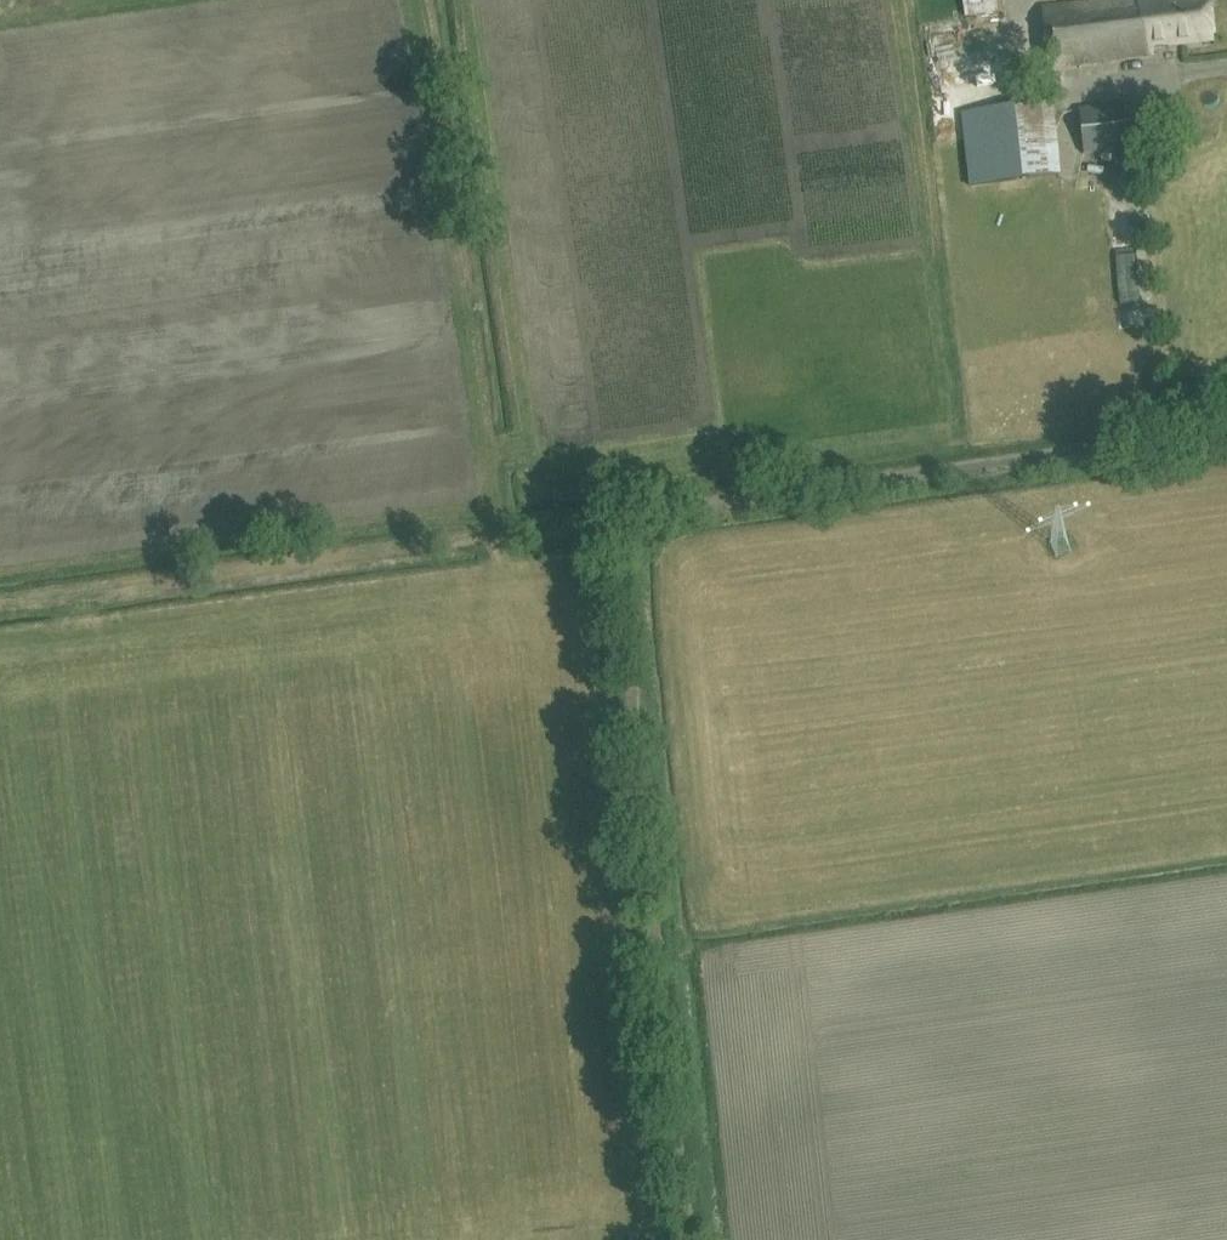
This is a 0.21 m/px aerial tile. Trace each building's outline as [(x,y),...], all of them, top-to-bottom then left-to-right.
[(1006,13),(1004,0),(963,0),(965,18),(1006,13)] [(1214,41),(1208,0),(1185,0),(1173,1),(1173,0),(1105,0),(1043,8),(1050,68),(1109,64),(1155,56),(1154,49),(1214,41)] [(1085,155),(1141,149),(1134,101),(1079,108),(1085,155)] [(970,187),(1061,177),(1053,103),(963,114),(970,187)]
